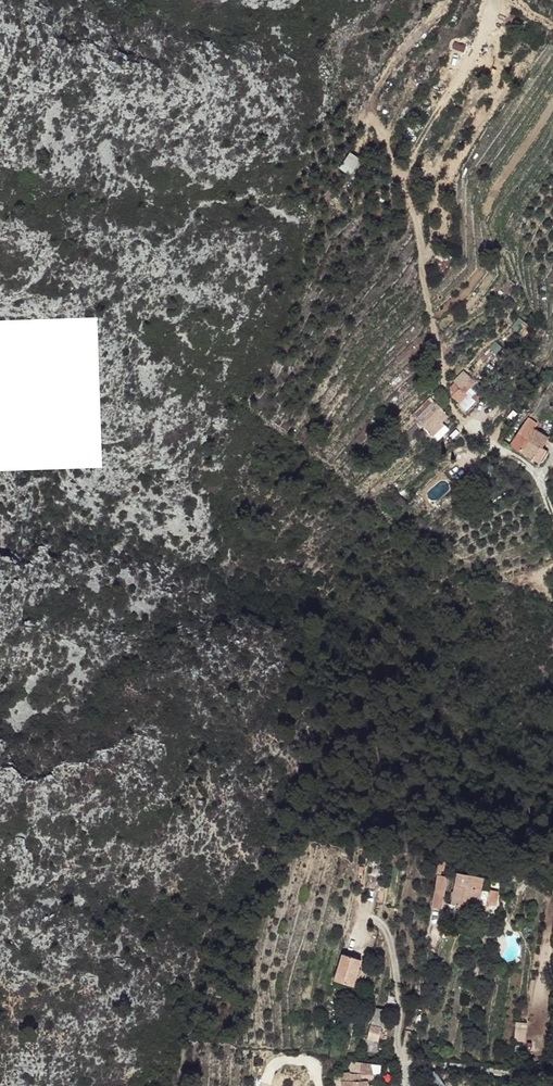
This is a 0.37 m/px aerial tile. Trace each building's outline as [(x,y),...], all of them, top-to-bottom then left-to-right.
[(445,395),(458,406),(467,396),(454,385),(445,395)] [(438,402),(419,418),(427,426),(444,409),(438,402)] [(492,438),(500,442),(508,427),(496,423),(492,438)] [(508,427),(500,442),(502,442),(525,450),(529,440),(512,434),(514,429),(508,427)] [(502,442),(497,457),(511,461),(514,456),(521,459),(525,450),(502,442)] [(514,456),(511,461),(526,466),(530,451),(525,450),(521,459),(514,456)] [(426,872),(421,903),(433,905),(437,873),(426,872)] [(445,874),(440,906),(456,909),(456,901),(465,903),(469,878),(445,874)] [(323,948),(320,974),(341,977),(344,951),(323,948)] [(368,986),(369,1002),(379,1003),(380,986),(368,986)] [(369,1006),(368,1019),(381,1020),(381,1005),(369,1006)] [(513,1042),(524,1043),(527,1023),(515,1022),(513,1042)] [(369,1024),(368,1037),(382,1037),(381,1023),(369,1024)] [(342,1069),(342,1085),(369,1085),(372,1075),(360,1073),(363,1063),(352,1061),(351,1070),(349,1070),(342,1069)]
